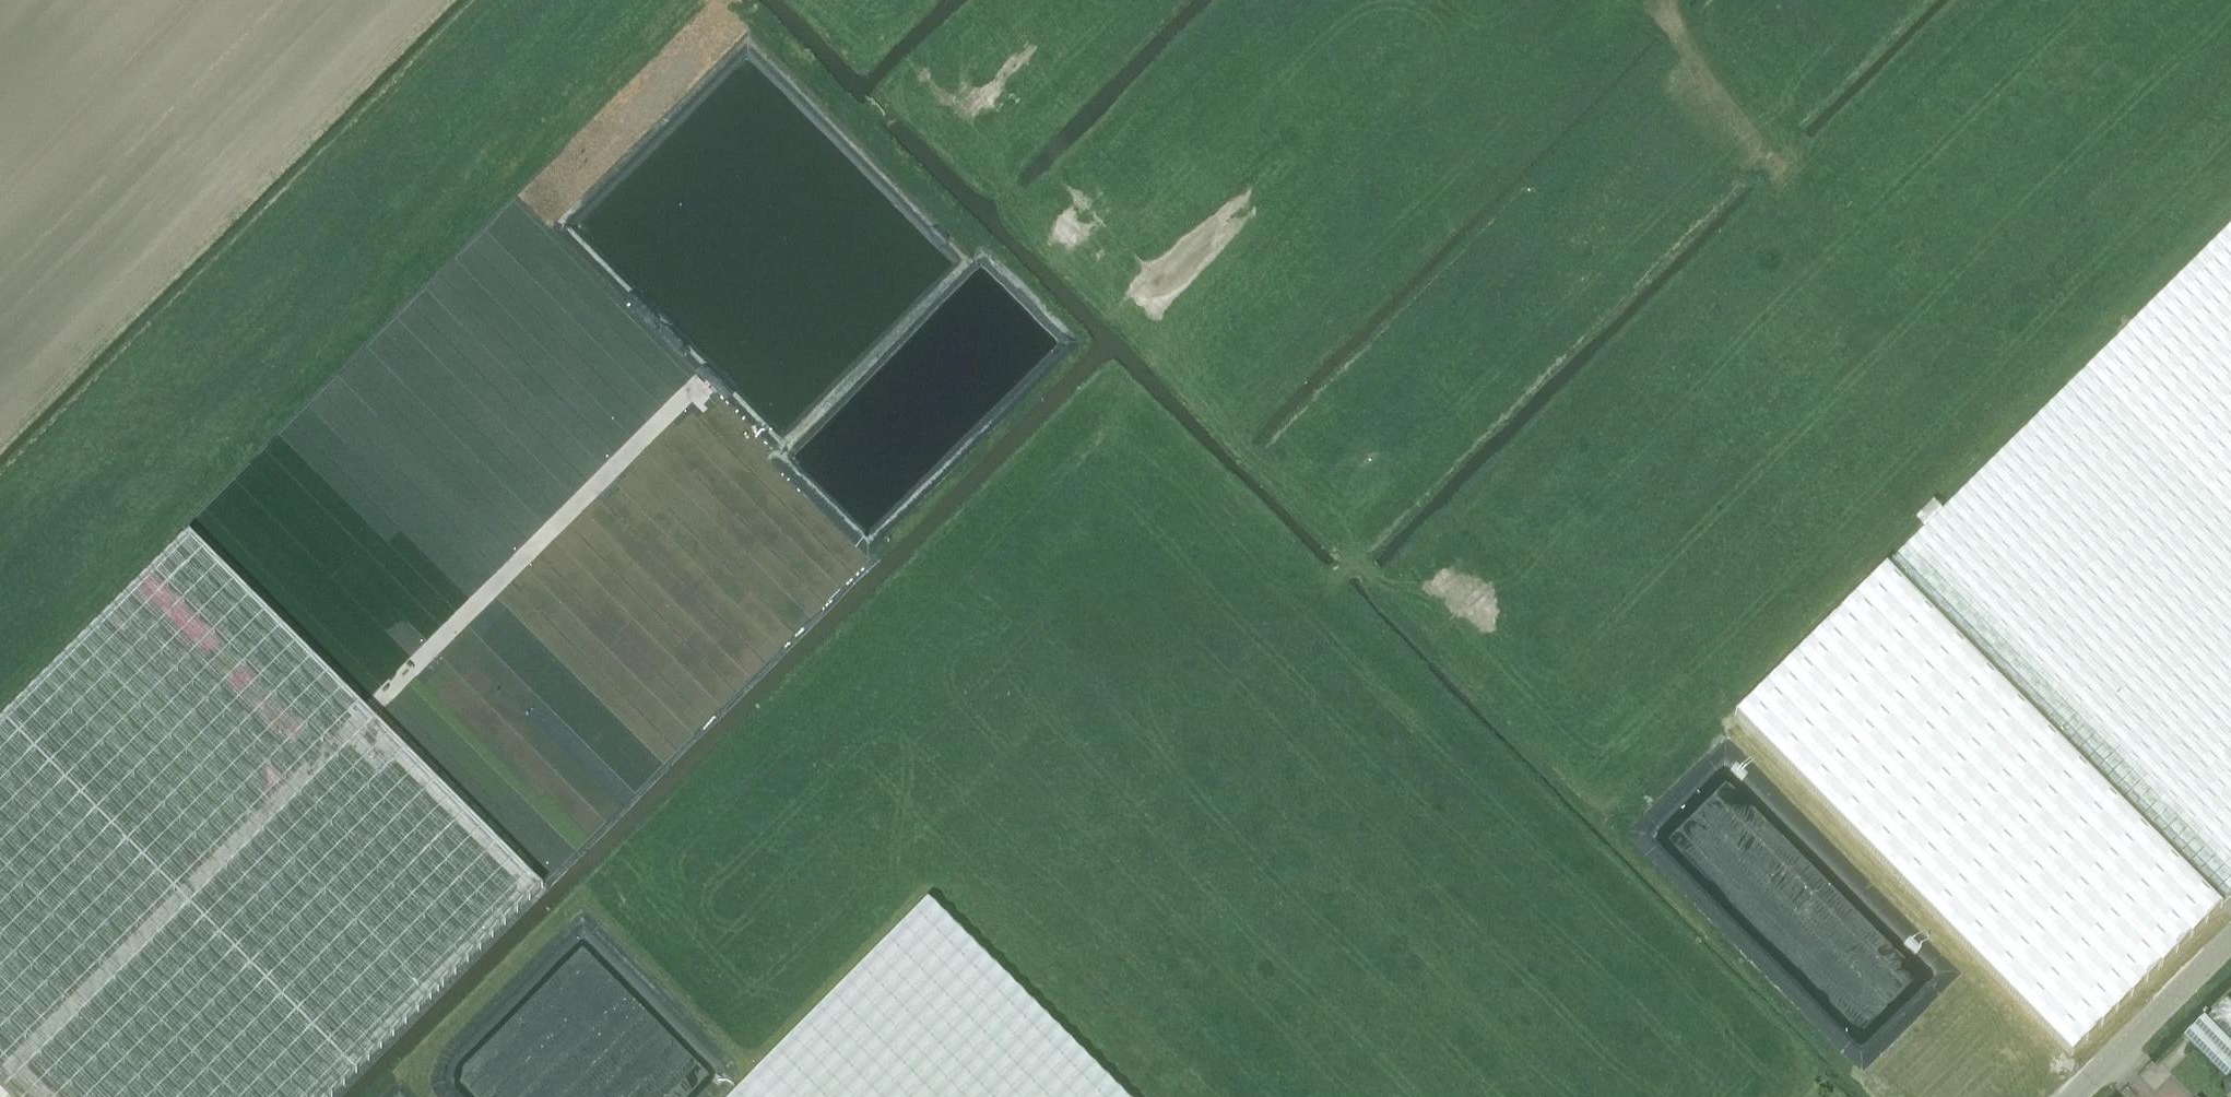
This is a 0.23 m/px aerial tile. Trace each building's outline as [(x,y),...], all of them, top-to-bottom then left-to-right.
[(1735,717),(2070,1056),(2221,907),(2230,896),(2230,226),(1887,567),(1886,568),(1735,717)] [(541,887),(189,534),(0,722),(0,1096),(331,1096),(541,887)] [(927,900),(731,1096),(1124,1096),(927,900)] [(2209,1020),(2230,1043),(2230,1002),(2229,1000),(2209,1020)] [(2209,1020),(2206,1018),(2186,1039),(2227,1080),(2230,1076),(2230,1043),(2209,1020)]
